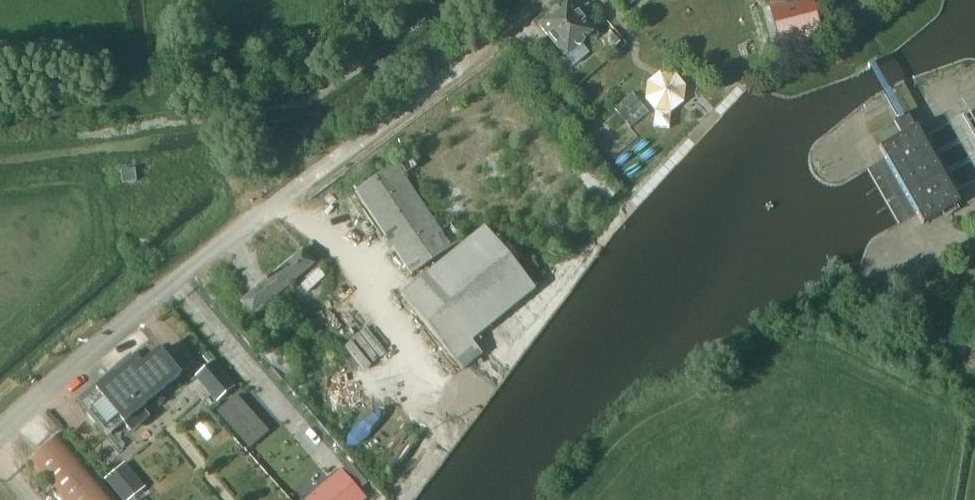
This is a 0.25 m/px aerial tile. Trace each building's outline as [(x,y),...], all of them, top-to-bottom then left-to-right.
[(587,20),(595,13),(588,4),(580,11),(571,0),(570,0),(539,26),(565,57),(596,31),(587,20)] [(690,74),(657,72),(653,126),(674,127),(676,106),(687,107),(690,74)] [(615,109),(631,128),(648,113),(632,94),(615,109)] [(960,204),(957,199),(953,192),(923,140),(916,127),(914,128),(907,116),(904,118),(900,120),(894,123),(901,136),(879,148),(923,225),(960,204)] [(450,255),(402,294),(464,370),(483,355),(473,342),(536,290),(527,279),(539,269),(528,255),(516,265),(484,226),(467,241),(460,231),(458,233),(451,223),(441,230),(397,164),(356,191),(412,276),(448,252),(450,255)] [(123,183),(137,181),(135,169),(122,171),(123,183)] [(253,315),(254,315),(296,280),(302,287),(320,271),(303,250),(242,301),(253,315)] [(181,375),(160,351),(142,366),(137,359),(115,377),(114,375),(97,390),(102,397),(86,410),(108,437),(125,423),(130,429),(147,415),(142,409),(181,375)] [(216,402),(235,386),(213,360),(195,376),(216,402)] [(234,398),(216,414),(232,432),(250,416),(234,398)] [(255,408),(272,428),(282,420),(265,400),(255,408)] [(63,432),(28,462),(61,499),(121,499),(63,432)] [(252,476),(260,469),(245,451),(236,458),(252,476)] [(117,470),(106,479),(123,499),(131,499),(137,495),(117,470)] [(360,491),(359,491),(343,471),(341,470),(306,499),(349,499),(360,491)]
